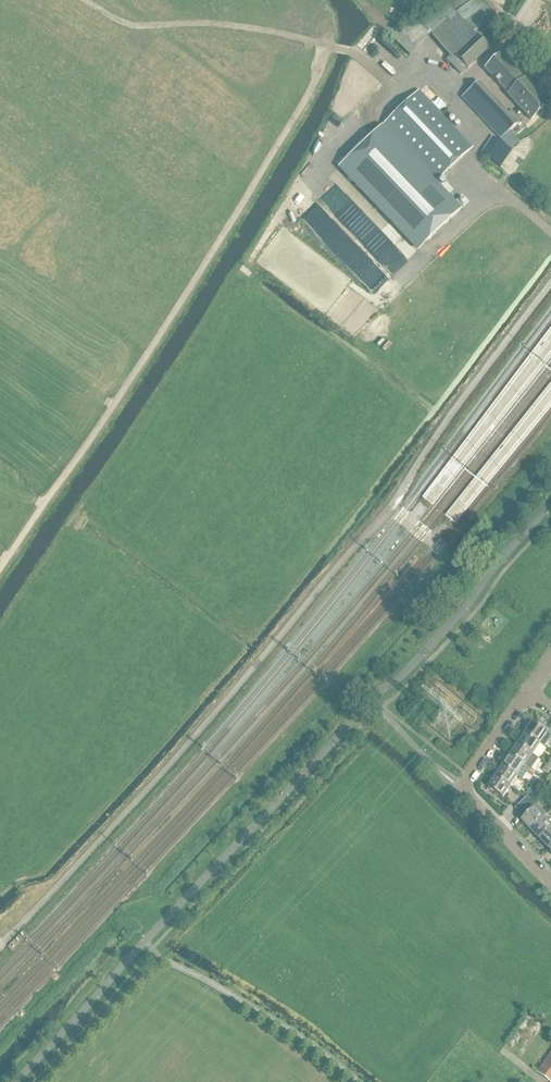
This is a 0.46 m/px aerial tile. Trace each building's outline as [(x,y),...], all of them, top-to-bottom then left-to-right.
[(386,36),(387,36),(409,56),(424,42),(430,36),(428,33),(454,13),(474,36),(490,15),(496,7),(486,0),(450,0),(419,24),(414,20),(397,33),(393,29),(386,36)] [(548,104),(534,89),(536,87),(536,83),(532,80),(528,79),(526,81),(524,79),(523,80),(500,55),(484,70),(507,94),(507,95),(530,121),(548,104)] [(502,144),(504,146),(492,138),(481,154),(493,162),(492,163),(496,167),(499,169),(511,151),(510,150),(518,142),(508,132),(518,124),(478,82),(461,98),(504,143),(502,144)] [(419,91),(340,167),(419,251),(460,212),(434,184),(435,182),(472,148),(419,91)] [(525,734),(540,745),(544,748),(550,738),(550,736),(547,734),(532,723),(525,734)] [(525,734),(518,745),(532,755),(540,745),(525,734)] [(518,745),(510,756),(525,766),(530,770),(531,770),(539,760),(532,755),(518,745)] [(510,756),(503,767),(518,777),(523,780),(530,770),(525,766),(510,756)] [(547,765),(543,772),(548,775),(550,770),(550,768),(547,765)] [(503,767),(495,777),(510,788),(518,777),(503,767)] [(495,777),(488,788),(503,799),(510,788),(495,777)] [(532,787),(537,790),(542,783),(537,780),(532,787)] [(537,790),(532,787),(528,793),(533,797),(537,790)] [(520,814),(533,801),(527,797),(515,809),(520,814)] [(547,816),(533,801),(520,814),(525,819),(521,822),(531,831),(543,819),(547,816)] [(543,819),(531,831),(539,840),(550,829),(550,827),(543,819)] [(539,840),(549,850),(550,848),(550,829),(539,840)] [(549,1081),(550,1081),(550,1054),(537,1073),(549,1081)]
